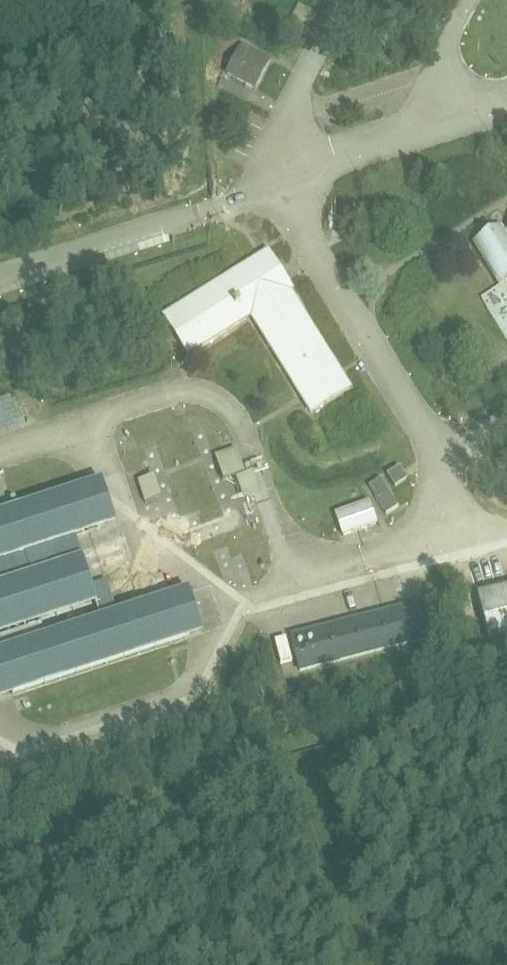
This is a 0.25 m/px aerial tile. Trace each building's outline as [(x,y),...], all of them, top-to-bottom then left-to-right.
[(224,74),(257,92),(272,60),(240,47),(224,74)] [(505,235),(501,228),(473,244),(499,286),(506,281),(506,234),(505,235)] [(251,318),(311,415),(353,388),(293,292),(295,291),(269,250),(160,316),(188,357),(251,318)] [(264,501),(246,452),(218,462),(227,488),(244,482),(253,505),(264,501)] [(386,475),(395,488),(408,481),(399,467),(386,475)] [(369,488),(387,514),(399,507),(381,480),(369,488)] [(0,514),(0,572),(4,584),(0,585),(0,646),(41,632),(38,623),(65,614),(70,630),(55,634),(0,652),(0,659),(12,695),(185,638),(171,596),(118,614),(107,581),(91,586),(75,537),(100,529),(86,486),(0,514)] [(239,536),(211,542),(213,552),(259,542),(249,496),(231,500),(239,536)] [(343,537),(379,524),(370,501),(335,514),(343,537)] [(476,596),(491,650),(506,646),(506,588),(476,596)] [(418,603),(289,635),(299,672),(428,642),(418,603)]
